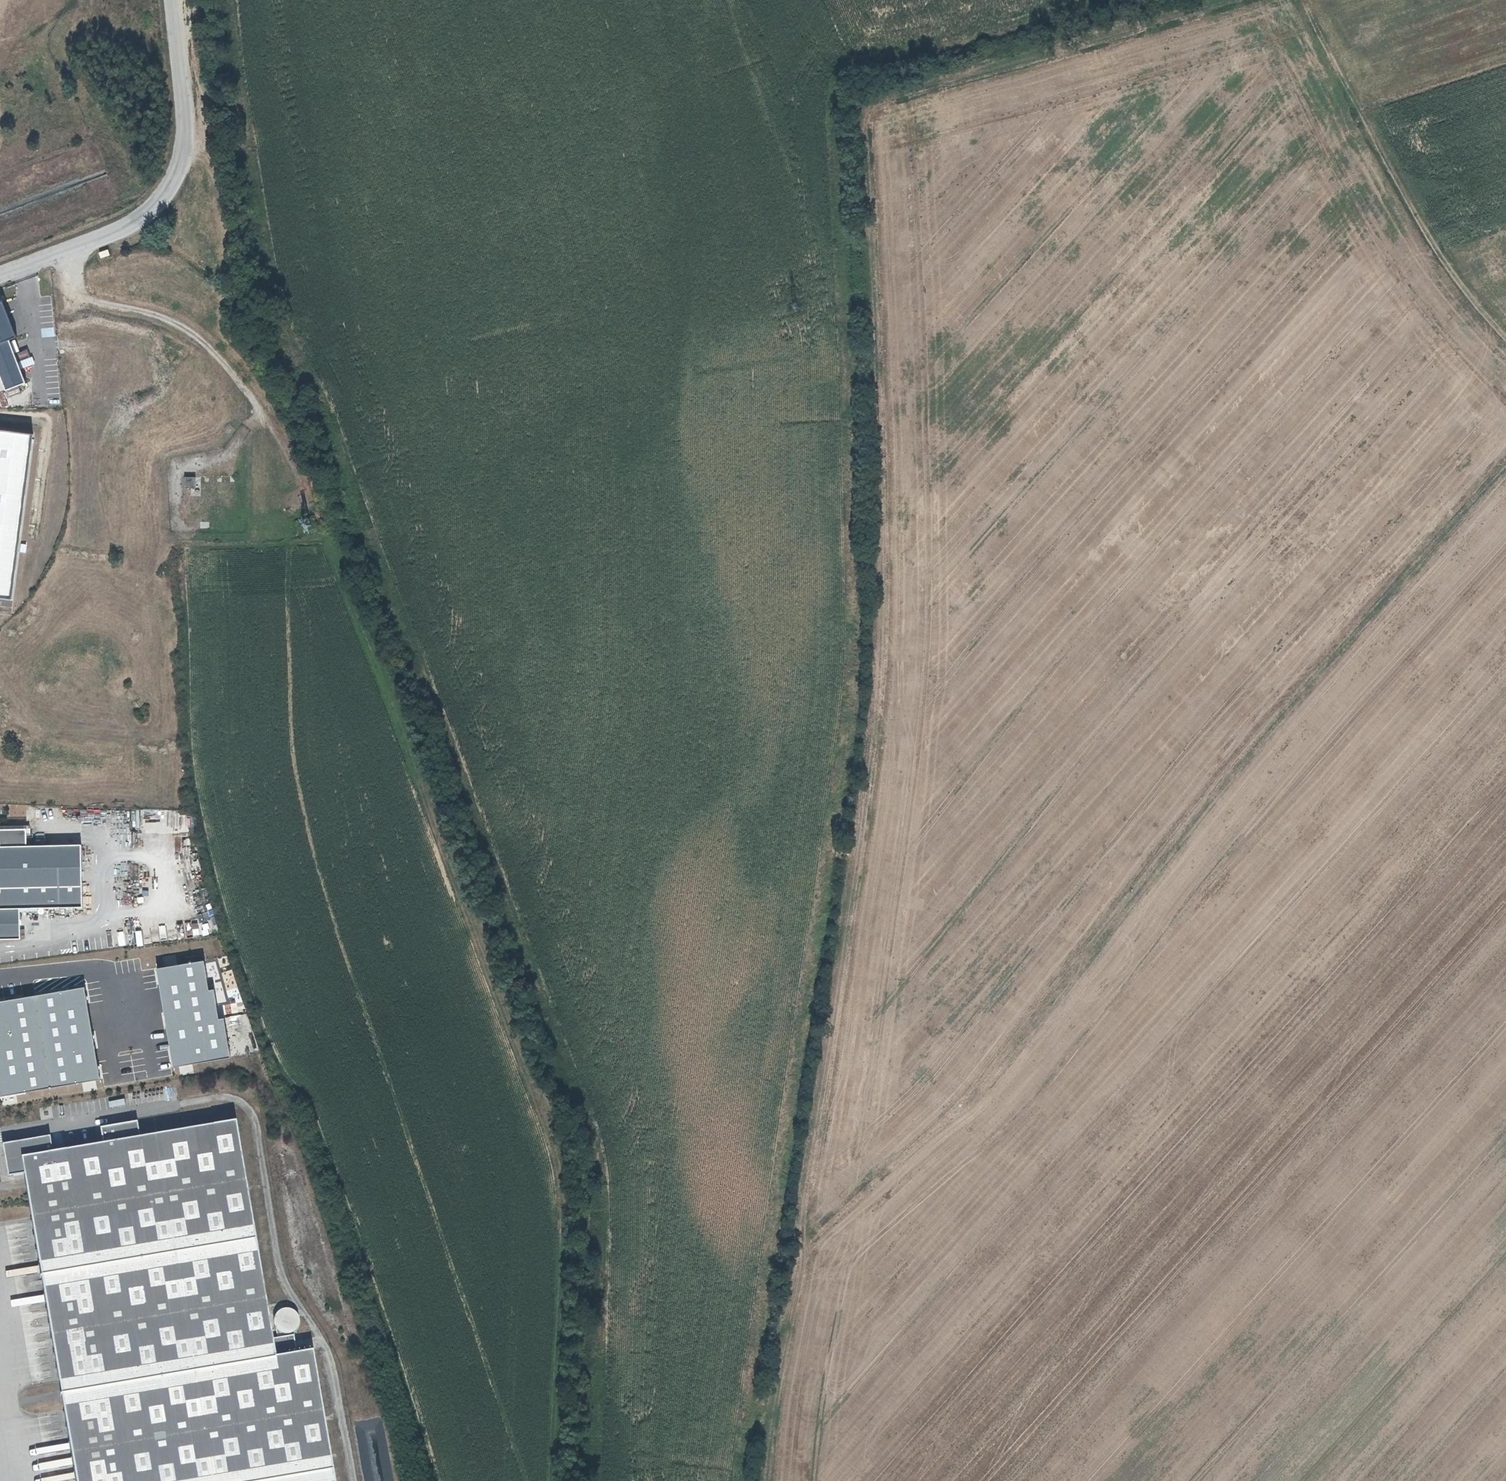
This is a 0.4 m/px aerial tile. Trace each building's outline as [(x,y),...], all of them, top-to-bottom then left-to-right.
[(108,247),(98,252),(100,258),(110,254),(108,247)] [(0,297),(0,391),(14,386),(15,390),(25,387),(7,338),(14,335),(0,297)] [(0,429),(0,597),(11,599),(33,434),(0,429)] [(195,477),(184,477),(184,487),(194,488),(195,477)] [(16,936),(16,908),(81,907),(80,843),(25,844),(24,827),(0,827),(0,937),(16,936)] [(234,1118),(135,1135),(132,1121),(99,1126),(101,1142),(51,1150),(48,1134),(0,1142),(0,1148),(5,1174),(20,1171),(20,1176),(74,1480),(334,1480),(310,1345),(297,1348),(294,1333),(272,1337),(234,1118)] [(276,1329),(279,1331),(282,1333),(287,1334),(289,1333),(291,1333),(293,1331),(296,1329),(297,1328),(298,1325),(299,1322),(299,1320),(299,1317),(298,1315),(296,1312),(294,1310),(292,1309),(288,1308),(283,1308),(280,1309),(277,1312),(274,1315),(274,1318),(273,1321),(273,1323),(274,1326),(276,1329)]
